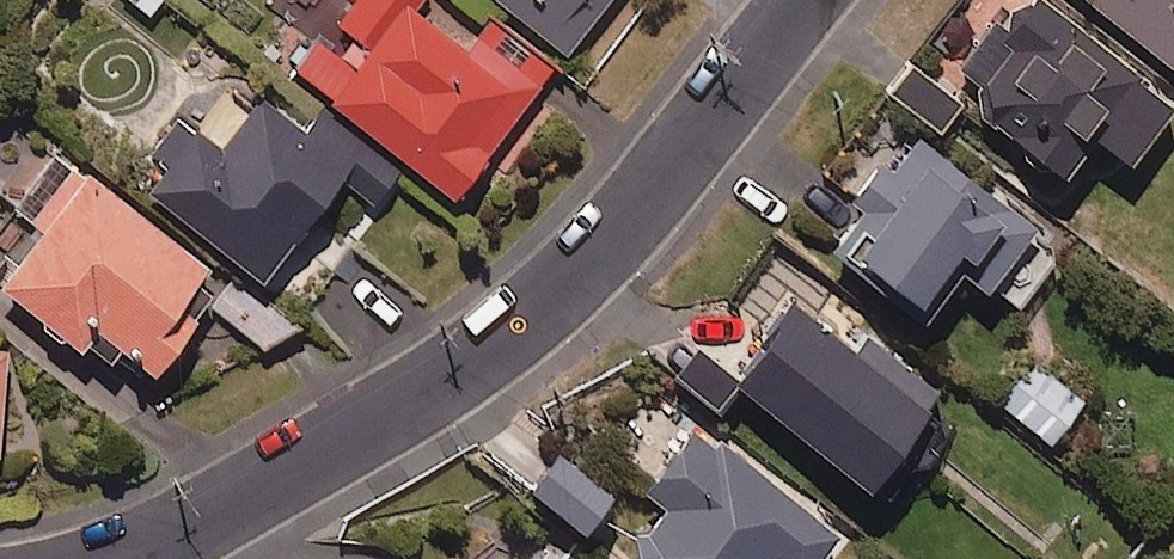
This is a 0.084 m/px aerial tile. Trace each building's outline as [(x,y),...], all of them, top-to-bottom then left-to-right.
[(443,0),(334,0),(287,59),(445,183),(545,58),(484,10),(474,24),(443,0)] [(560,43),(597,0),(509,0),(560,43)] [(1056,0),(996,0),(940,68),(1053,161),(1086,120),(1120,148),(1167,91),(1056,0)] [(1173,59),(1173,0),(1098,0),(1173,59)] [(957,91),(908,59),(888,89),(937,121),(957,91)] [(298,125),(251,85),(210,134),(177,106),(149,139),(164,152),(143,177),(247,265),(309,192),(319,200),(345,169),(382,199),(404,173),(318,100),(298,125)] [(1028,210),(889,111),(809,224),(918,302),(952,254),(1014,299),(1054,243),(1021,219),(1028,210)] [(73,157),(29,214),(36,219),(0,265),(0,270),(101,349),(115,331),(147,357),(216,269),(73,157)] [(290,316),(242,277),(218,307),(265,346),(290,316)] [(712,405),(735,374),(858,469),(918,392),(784,289),(730,360),(698,336),(670,372),(712,405)] [(1078,394),(1030,354),(997,394),(1045,434),(1078,394)] [(687,411),(637,478),(658,494),(620,545),(638,558),(752,558),(766,540),(792,558),(804,558),(833,519),(687,411)] [(605,483),(551,443),(525,479),(579,519),(605,483)] [(539,533),(519,558),(574,558),(539,533)]
